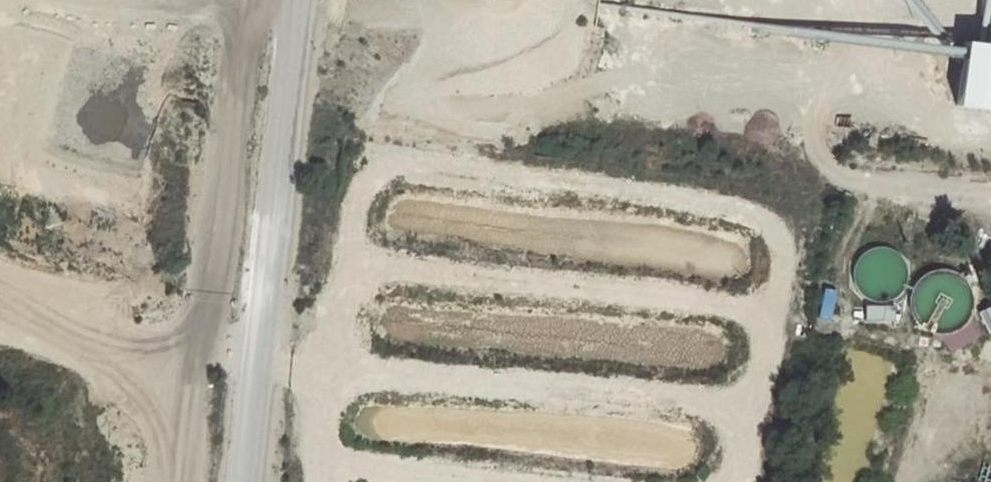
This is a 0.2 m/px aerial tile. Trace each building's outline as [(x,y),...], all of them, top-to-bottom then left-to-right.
[(990,111),(990,44),(970,41),(960,106),(990,111)] [(862,244),(851,278),(896,294),(908,259),(862,244)] [(864,322),(894,323),(894,306),(864,305),(864,322)] [(979,313),(990,336),(990,335),(990,307),(979,313)]
